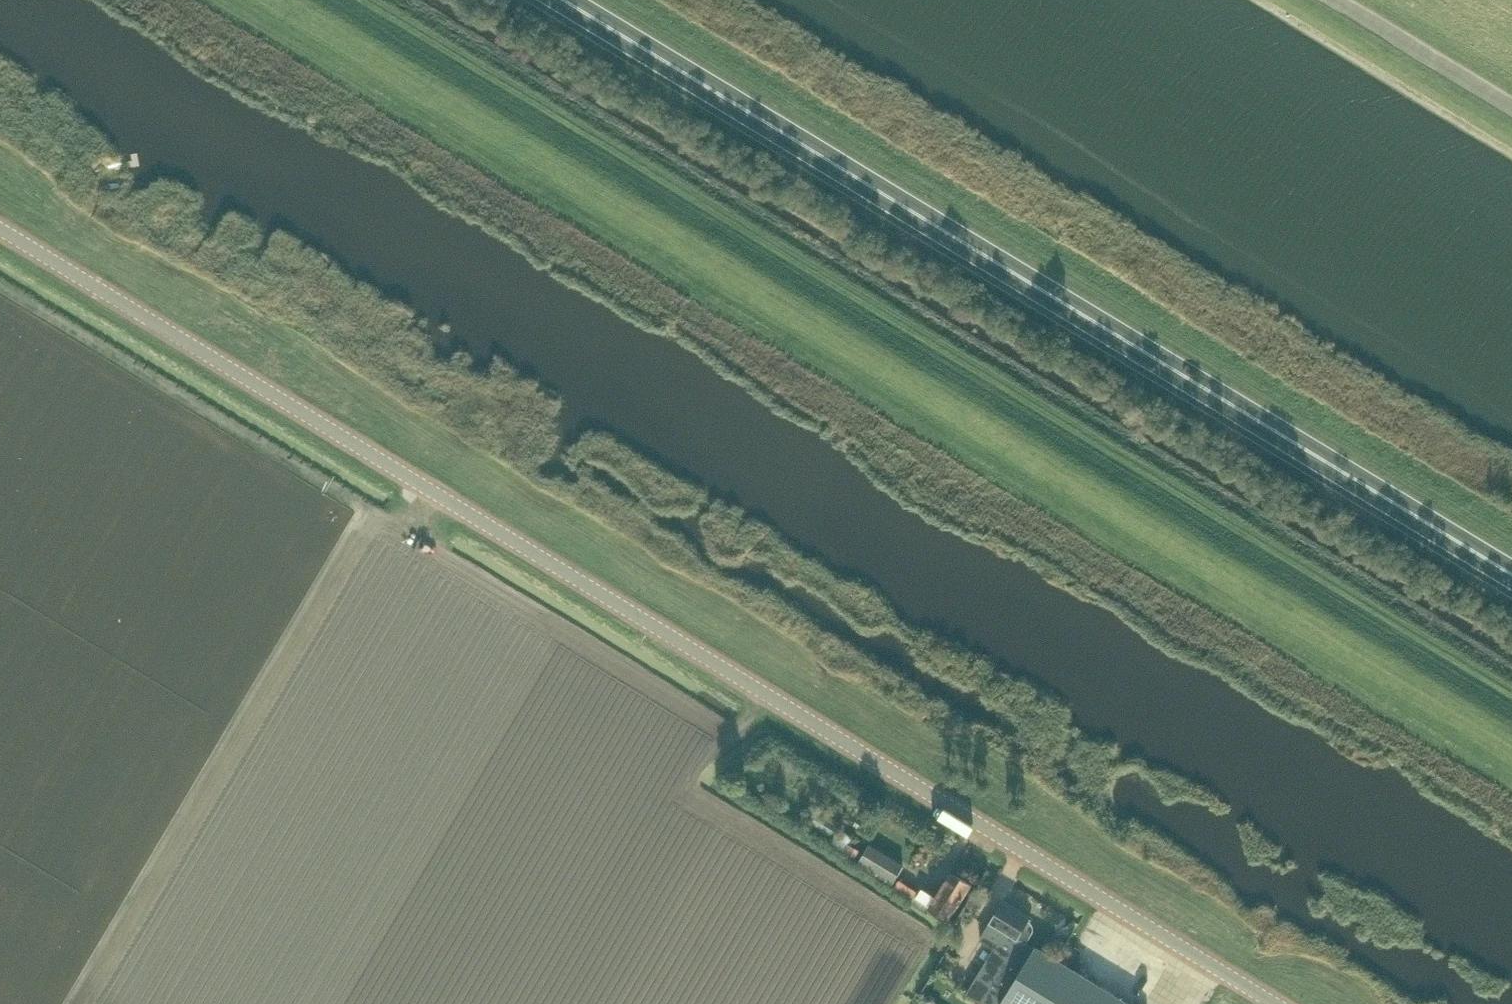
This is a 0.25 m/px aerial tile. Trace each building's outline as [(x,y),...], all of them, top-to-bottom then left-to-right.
[(843,833),(835,847),(843,852),(848,844),(852,839),(843,833)] [(848,844),(843,852),(856,860),(861,852),(848,844)] [(906,868),(872,847),(860,866),(894,887),(906,868)] [(950,920),(962,902),(973,885),(952,871),(930,907),(950,920)] [(899,881),(894,889),(912,900),(917,891),(899,881)] [(1019,936),(1029,920),(1002,902),(980,939),(994,949),(966,995),(982,1003),(1132,1003),(1019,936)] [(936,1002),(935,998),(931,996),(928,997),(925,1000),(926,1003),(927,1003),(934,1003),(936,1002)]
